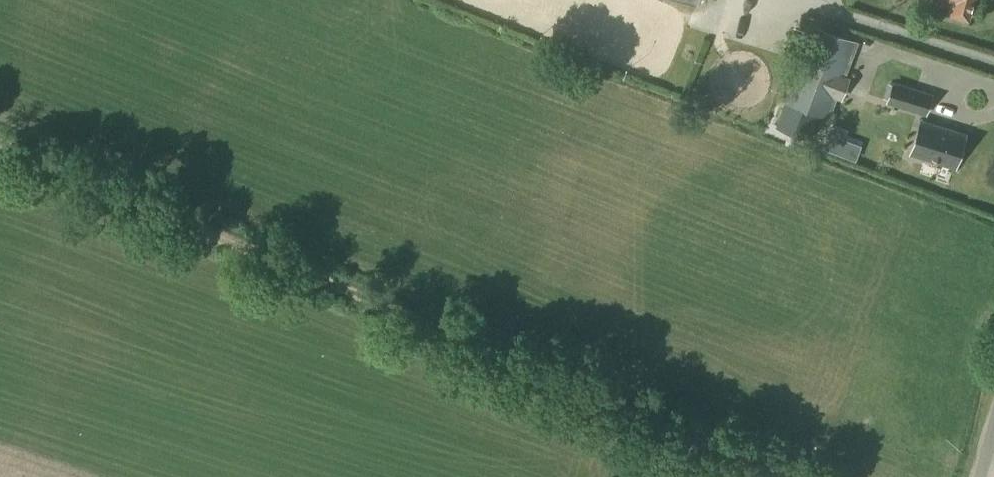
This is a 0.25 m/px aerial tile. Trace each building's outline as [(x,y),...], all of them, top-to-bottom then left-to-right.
[(975,0),(932,0),(931,5),(952,10),(950,14),(970,19),(975,0)] [(815,26),(776,128),(812,141),(821,116),(829,119),(857,42),(850,39),(815,26)] [(926,116),(933,94),(892,81),(885,104),(926,116)] [(957,166),(967,134),(923,120),(913,152),(957,166)] [(834,128),(832,140),(872,148),(876,128),(850,123),(848,130),(834,128)]
